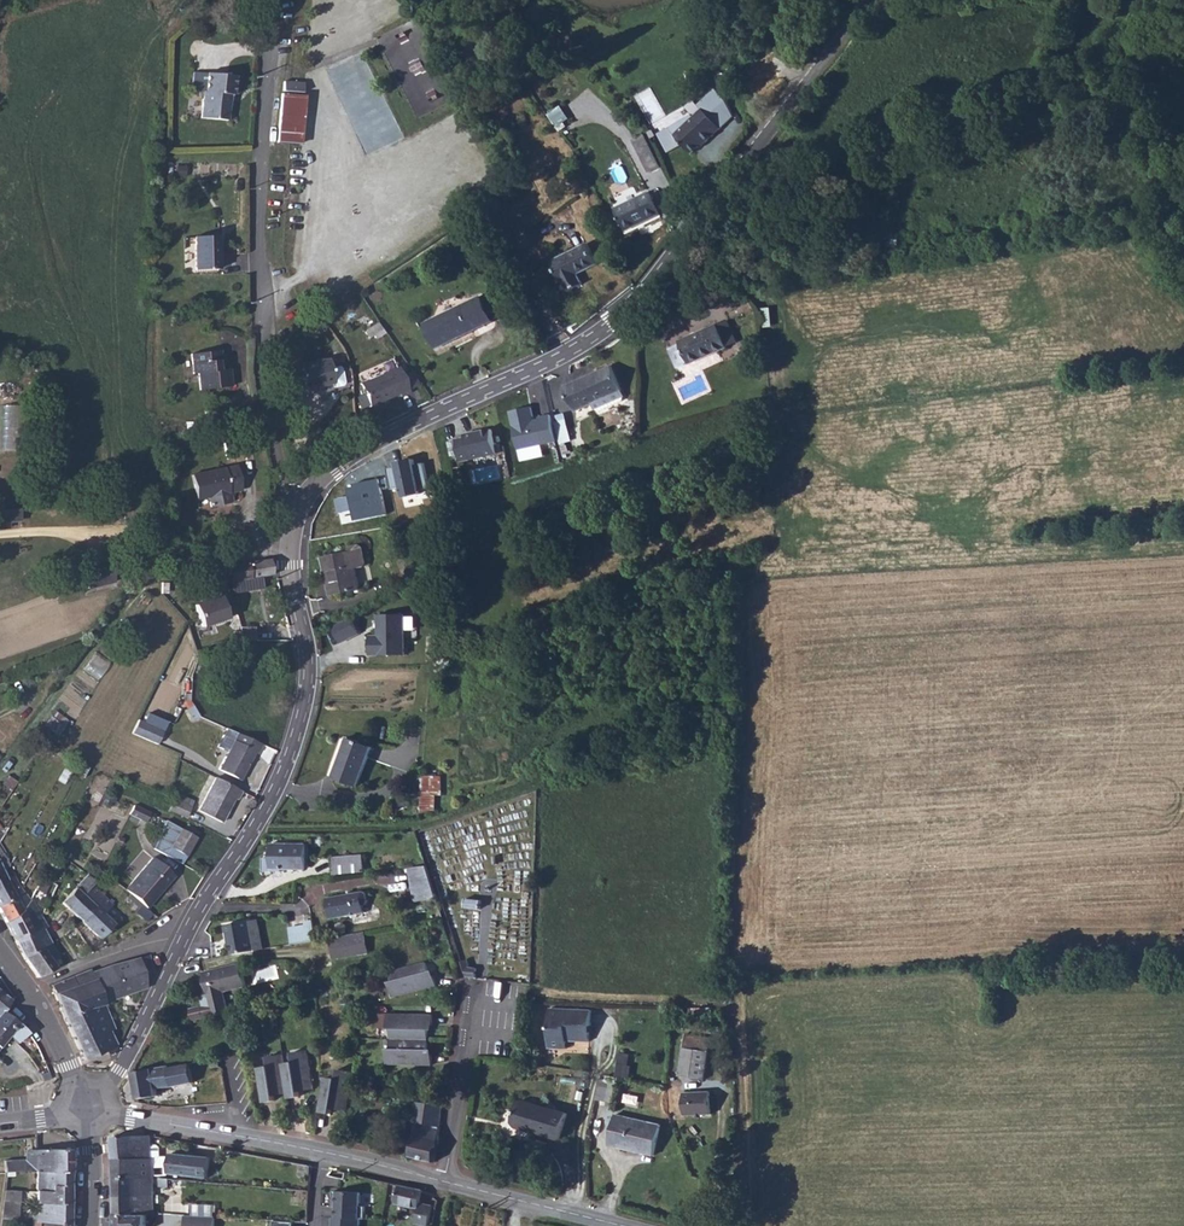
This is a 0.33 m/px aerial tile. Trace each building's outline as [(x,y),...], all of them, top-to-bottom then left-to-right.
[(230,122),(231,106),(227,105),(228,94),(232,95),(235,94),(236,76),(208,74),(207,93),(204,93),(203,120),(230,122)] [(286,89),(303,90),(303,80),(286,80),(286,89)] [(300,143),(300,140),(303,94),(283,94),(280,140),(280,142),(300,143)] [(710,96),(700,106),(706,113),(712,107),(714,110),(719,106),(710,96)] [(702,139),(716,125),(706,113),(700,106),(671,133),(687,151),(700,138),(702,139)] [(658,167),(642,133),(630,139),(646,173),(658,167)] [(624,232),(657,214),(646,193),(614,212),(624,232)] [(222,235),(198,235),(197,271),(221,271),(222,235)] [(272,255),(285,255),(285,236),(272,236),(272,255)] [(595,265),(586,243),(547,261),(563,294),(581,284),(577,274),(595,265)] [(434,354),(495,326),(483,302),(422,328),(434,354)] [(728,347),(736,343),(728,321),(717,326),(728,347)] [(687,365),(728,347),(717,326),(707,330),(706,329),(666,346),(675,366),(685,362),(687,365)] [(218,371),(217,353),(189,354),(190,373),(195,374),(196,390),(226,390),(227,372),(218,371)] [(326,359),(279,367),(282,391),(331,383),(328,369),(326,359)] [(408,395),(396,363),(360,379),(370,404),(396,393),(399,399),(408,395)] [(562,387),(563,388),(573,411),(588,404),(621,390),(614,372),(611,366),(562,387)] [(328,369),(331,383),(332,387),(341,386),(339,369),(336,367),(328,369)] [(621,390),(588,404),(592,413),(625,399),(621,390)] [(532,406),(509,411),(518,449),(554,441),(548,414),(538,416),(539,419),(535,420),(532,406)] [(493,427),(464,433),(465,438),(455,440),(459,461),(498,453),(493,427)] [(227,456),(251,452),(247,436),(224,440),(227,456)] [(396,468),(387,469),(392,490),(401,488),(403,497),(425,492),(418,458),(395,463),(396,468)] [(242,492),(239,466),(189,472),(192,498),(206,496),(208,508),(230,503),(229,493),(242,492)] [(354,523),(389,514),(381,481),(352,487),(353,496),(335,500),(339,516),(352,513),(354,523)] [(22,509),(0,512),(0,531),(11,529),(10,522),(23,521),(22,509)] [(353,552),(324,557),(330,594),(360,589),(356,565),(364,564),(366,561),(364,547),(360,545),(353,547),(353,552)] [(421,555),(418,550),(400,557),(407,576),(419,570),(418,564),(419,563),(418,558),(421,555)] [(239,566),(242,582),(243,584),(275,577),(272,560),(239,566)] [(239,566),(229,568),(232,584),(242,582),(239,566)] [(112,571),(86,577),(87,581),(109,576),(112,587),(115,587),(112,571)] [(109,576),(87,581),(90,592),(112,587),(109,576)] [(224,616),(216,593),(189,603),(196,625),(224,616)] [(405,613),(378,614),(378,635),(368,635),(369,655),(406,655),(405,613)] [(351,618),(331,627),(339,644),(358,634),(351,618)] [(232,633),(230,641),(251,645),(253,632),(240,629),(239,634),(232,633)] [(54,709),(42,724),(57,736),(69,721),(54,709)] [(257,731),(230,724),(214,756),(237,767),(252,737),(253,739),(257,731)] [(170,742),(145,730),(139,744),(163,755),(170,742)] [(368,745),(346,736),(328,778),(351,786),(368,745)] [(421,774),(420,811),(435,811),(436,795),(441,795),(441,775),(421,774)] [(198,793),(221,803),(223,800),(227,801),(231,792),(203,780),(198,793)] [(212,824),(221,803),(198,793),(189,813),(212,824)] [(174,807),(169,816),(184,823),(189,815),(174,807)] [(160,824),(139,815),(136,824),(152,831),(153,828),(158,829),(160,824)] [(170,835),(163,834),(154,861),(167,867),(170,858),(187,865),(194,845),(177,838),(170,835)] [(307,845),(274,844),(274,858),(265,858),(264,871),(283,872),(283,869),(307,869),(307,845)] [(334,873),(364,870),(363,854),(334,857),(334,873)] [(170,858),(167,867),(184,873),(187,865),(170,858)] [(15,887),(8,875),(13,871),(8,862),(6,863),(0,867),(0,895),(15,887)] [(426,871),(425,866),(407,868),(410,886),(431,883),(429,876),(426,871)] [(163,869),(136,901),(157,919),(184,887),(163,869)] [(433,889),(431,883),(410,886),(412,901),(435,898),(433,889)] [(0,895),(0,915),(20,905),(27,891),(22,884),(15,887),(0,895)] [(8,931),(30,920),(37,908),(27,891),(20,905),(0,915),(0,917),(6,928),(8,931)] [(72,911),(89,931),(91,930),(105,919),(110,914),(103,906),(97,909),(93,906),(101,899),(94,892),(72,911)] [(370,894),(364,892),(328,897),(333,919),(365,913),(364,906),(370,905),(371,901),(370,894)] [(103,897),(101,899),(93,906),(97,909),(103,906),(110,914),(105,919),(110,925),(120,917),(103,897)] [(8,931),(20,949),(42,937),(40,934),(47,927),(49,925),(37,908),(30,920),(8,931)] [(260,918),(249,920),(256,951),(266,949),(260,918)] [(320,937),(316,918),(307,920),(307,924),(291,926),(294,942),(320,937)] [(105,950),(120,937),(110,925),(105,919),(91,930),(89,931),(105,950)] [(233,943),(235,954),(256,951),(249,920),(227,925),(230,943),(233,943)] [(42,937),(20,949),(30,965),(58,952),(51,938),(55,935),(49,925),(47,927),(40,934),(42,937)] [(369,942),(366,932),(331,938),(334,960),(370,953),(369,942)] [(33,969),(41,985),(41,986),(61,977),(58,970),(65,966),(58,952),(30,965),(33,969)] [(144,962),(150,980),(158,977),(153,959),(144,962)] [(465,961),(461,962),(466,978),(469,978),(470,968),(467,968),(465,961)] [(97,985),(106,1010),(111,1009),(131,1001),(155,993),(150,980),(144,962),(95,979),(97,985)] [(217,1015),(233,1010),(229,992),(250,986),(244,962),(206,971),(211,993),(217,1015)] [(433,980),(431,970),(394,980),(396,989),(394,990),(398,1005),(432,995),(430,985),(425,986),(424,982),(433,980)] [(75,983),(79,992),(97,985),(95,979),(95,978),(94,977),(75,983)] [(54,992),(57,999),(79,992),(75,983),(74,984),(54,992)] [(79,992),(57,999),(63,1015),(67,1024),(106,1010),(97,985),(79,992)] [(217,1015),(211,993),(206,994),(204,998),(206,1006),(209,1017),(217,1015)] [(1,996),(0,996),(0,1019),(2,1016),(11,1007),(1,996)] [(112,1013),(114,1012),(133,1006),(131,1001),(111,1009),(112,1013)] [(193,1009),(196,1020),(209,1017),(206,1006),(193,1009)] [(106,1010),(67,1024),(74,1044),(85,1067),(122,1054),(118,1040),(121,1039),(112,1013),(111,1009),(106,1010)] [(549,1010),(548,1050),(566,1050),(566,1042),(589,1043),(589,1027),(590,1027),(591,1011),(549,1010)] [(2,1016),(0,1019),(0,1034),(8,1041),(19,1031),(2,1016)] [(391,1036),(391,1046),(428,1043),(428,1033),(424,1033),(424,1029),(432,1028),(432,1018),(387,1021),(388,1036),(391,1036)] [(8,1041),(0,1034),(0,1050),(8,1041)] [(709,1041),(684,1037),(677,1079),(702,1083),(709,1041)] [(160,1040),(152,1054),(160,1058),(167,1045),(160,1040)] [(428,1043),(391,1046),(392,1056),(390,1055),(390,1071),(435,1068),(435,1058),(426,1058),(425,1055),(429,1054),(428,1043)] [(286,1065),(291,1094),(293,1099),(302,1097),(300,1088),(306,1087),(306,1092),(316,1090),(309,1051),(295,1053),(297,1063),(286,1065)] [(282,1095),(291,1094),(286,1065),(284,1054),(271,1057),(273,1067),(262,1069),(269,1103),(278,1101),(277,1092),(281,1091),(282,1095)] [(165,1066),(136,1072),(136,1073),(142,1097),(161,1093),(160,1089),(197,1082),(194,1063),(175,1067),(174,1064),(165,1066)] [(339,1109),(349,1110),(354,1078),(355,1072),(341,1070),(338,1079),(328,1077),(323,1111),(333,1113),(335,1104),(339,1105),(339,1109)] [(605,1100),(611,1101),(617,1086),(609,1083),(605,1100)] [(617,1086),(611,1101),(623,1104),(627,1089),(617,1086)] [(711,1093),(684,1094),(684,1117),(712,1116),(711,1093)] [(526,1102),(523,1104),(518,1124),(520,1128),(565,1140),(572,1114),(526,1102)] [(417,1159),(441,1163),(448,1106),(422,1104),(419,1124),(422,1124),(417,1159)] [(618,1145),(654,1153),(661,1123),(625,1115),(618,1145)] [(150,1146),(150,1136),(110,1139),(110,1148),(111,1161),(153,1159),(153,1164),(167,1164),(167,1172),(203,1175),(204,1154),(168,1151),(167,1157),(158,1157),(158,1148),(156,1146),(150,1146)] [(35,1170),(36,1147),(36,1146),(26,1146),(26,1157),(27,1157),(26,1170),(35,1170)] [(72,1152),(72,1148),(36,1146),(36,1147),(35,1170),(42,1170),(73,1171),(72,1152)] [(26,1170),(27,1158),(27,1157),(26,1157),(5,1157),(4,1169),(26,1170)] [(153,1159),(111,1161),(112,1197),(154,1195),(153,1164),(153,1159)] [(73,1185),(73,1171),(42,1170),(41,1183),(73,1185)] [(73,1203),(73,1185),(41,1183),(40,1186),(40,1202),(73,1203)] [(425,1189),(401,1185),(399,1204),(423,1208),(425,1189)] [(2,1200),(23,1202),(24,1186),(3,1186),(2,1200)] [(361,1192),(333,1191),(333,1208),(337,1208),(337,1218),(360,1219),(365,1219),(366,1206),(361,1206),(361,1192)] [(112,1197),(113,1216),(147,1216),(155,1216),(154,1195),(112,1197)] [(2,1200),(0,1220),(12,1221),(23,1222),(23,1202),(2,1200)] [(74,1225),(73,1203),(40,1202),(39,1222),(74,1225)] [(113,1216),(114,1225),(147,1225),(147,1216),(113,1216)] [(182,1218),(182,1225),(212,1225),(212,1219),(182,1218)] [(337,1218),(337,1225),(360,1225),(360,1219),(337,1218)]
